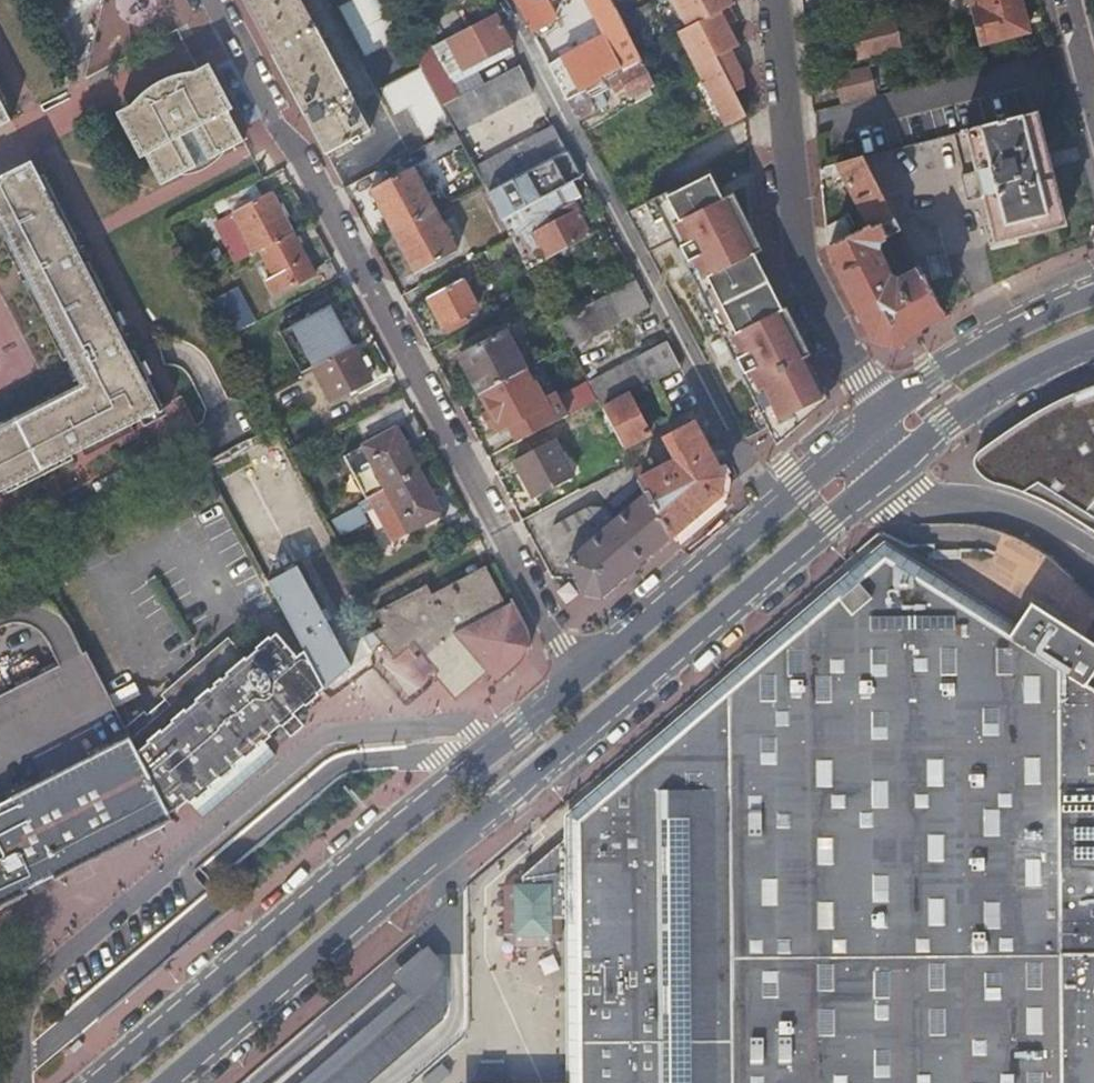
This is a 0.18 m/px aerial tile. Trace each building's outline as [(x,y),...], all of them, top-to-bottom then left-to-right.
[(326,152),(369,128),(300,0),(245,0),(326,152)] [(385,0),(343,0),(337,3),(364,56),(404,36),(385,0)] [(531,33),(553,20),(554,15),(546,0),(514,0),(531,33)] [(589,1),(587,2),(605,38),(622,72),(643,62),(611,0),(588,0),(589,1)] [(678,30),(692,58),(729,40),(732,38),(726,25),(735,21),(728,7),(732,6),(729,0),(671,0),(685,27),(678,30)] [(969,12),(973,11),(981,42),(1027,31),(1020,0),(966,0),(969,12)] [(495,14),(432,48),(449,81),(459,76),(513,47),(495,14)] [(899,46),(891,16),(848,28),(856,58),(899,46)] [(692,58),(678,30),(675,32),(724,127),(726,126),(725,123),(720,113),(706,86),(692,58)] [(621,73),(622,72),(605,38),(573,54),(582,70),(576,74),(584,92),(599,84),(604,81),(602,79),(619,70),(621,73)] [(736,47),(732,38),(729,40),(692,58),(706,86),(720,113),(725,123),(742,114),(732,93),(742,88),(740,73),(729,50),(736,47)] [(521,66),(522,65),(513,47),(459,76),(468,93),(521,66)] [(432,48),(415,57),(420,67),(432,90),(449,81),(432,48)] [(582,70),(573,54),(549,66),(567,100),(584,92),(576,74),(582,70)] [(147,153),(164,183),(246,139),(230,109),(234,107),(210,62),(202,67),(119,111),(143,156),(147,153)] [(687,149),(643,62),(622,72),(621,73),(604,81),(607,88),(624,80),(658,147),(670,141),(676,154),(687,149)] [(535,92),(521,66),(468,93),(442,107),(451,124),(453,129),(455,133),(535,92)] [(432,90),(420,67),(382,87),(394,112),(408,105),(425,138),(451,124),(442,107),(432,90)] [(842,101),(874,92),(867,67),(836,75),(842,101)] [(604,81),(621,73),(619,70),(602,79),(604,81)] [(442,107),(468,93),(459,76),(449,81),(432,90),(442,107)] [(14,119),(6,104),(10,102),(0,81),(0,127),(14,119)] [(584,92),(567,100),(577,120),(607,104),(599,90),(602,89),(599,84),(584,92)] [(1064,224),(1035,111),(965,129),(976,169),(960,173),(966,198),(981,195),(993,241),(1064,224)] [(725,123),(726,126),(744,117),(742,114),(725,123)] [(552,128),(474,169),(500,218),(501,219),(501,218),(537,201),(539,200),(538,199),(581,178),(568,153),(566,154),(552,128)] [(469,158),(455,133),(453,129),(439,137),(455,165),(469,158)] [(885,199),(863,156),(819,167),(820,179),(839,170),(869,225),(871,229),(881,224),(886,235),(900,228),(885,199)] [(16,260),(22,257),(28,268),(32,276),(38,287),(32,290),(44,313),(50,310),(56,321),(50,324),(61,347),(68,344),(73,355),(88,383),(61,397),(50,403),(47,397),(23,409),(26,414),(15,421),(11,415),(0,420),(0,498),(5,496),(2,489),(10,485),(12,490),(77,456),(75,452),(85,447),(88,453),(137,428),(134,422),(144,417),(147,423),(170,412),(137,347),(133,349),(121,326),(125,324),(92,260),(87,262),(76,239),(80,237),(47,173),(42,175),(34,159),(0,177),(0,225),(5,223),(11,234),(5,237),(16,260)] [(369,189),(392,231),(433,209),(411,167),(369,189)] [(769,426),(799,410),(827,395),(755,252),(727,196),(713,168),(626,213),(647,253),(672,240),(723,337),(711,343),(717,356),(729,349),(769,426)] [(594,222),(573,183),(539,200),(537,201),(543,212),(572,198),(586,226),(594,222)] [(260,192),(256,184),(228,198),(232,206),(260,192)] [(268,187),(260,192),(232,206),(255,252),(262,248),(292,232),(268,187)] [(734,192),(727,196),(755,252),(762,248),(734,192)] [(917,262),(926,279),(948,273),(938,229),(918,219),(903,195),(885,199),(900,228),(917,262)] [(586,226),(572,198),(543,212),(537,201),(501,218),(512,238),(519,251),(528,268),(590,235),(586,226)] [(433,209),(392,231),(415,273),(456,251),(433,209)] [(825,225),(828,246),(857,231),(848,213),(825,225)] [(898,341),(942,312),(926,279),(917,262),(912,264),(916,270),(898,280),(889,273),(878,250),(878,241),(887,236),(886,235),(881,224),(871,229),(869,225),(857,231),(828,246),(832,260),(870,334),(898,341)] [(314,273),(292,232),(262,248),(274,273),(267,278),(275,294),(314,273)] [(512,238),(484,252),(491,265),(519,251),(512,238)] [(22,257),(16,260),(22,271),(28,268),(22,257)] [(38,287),(32,276),(26,279),(32,290),(38,287)] [(649,307),(635,279),(555,321),(569,348),(649,307)] [(477,310),(462,281),(429,298),(444,327),(477,310)] [(237,286),(212,298),(230,334),(256,321),(237,286)] [(316,363),(353,344),(331,304),(295,323),(316,363)] [(459,357),(478,393),(513,374),(524,368),(506,332),(459,357)] [(629,394),(680,367),(667,341),(589,384),(597,398),(602,408),(629,394)] [(68,344),(61,347),(67,358),(73,355),(68,344)] [(316,363),(312,365),(331,398),(371,378),(353,344),(316,363)] [(513,374),(478,393),(495,425),(530,406),(513,374)] [(589,384),(588,381),(559,397),(568,414),(597,398),(589,384)] [(1080,391),(1053,402),(1007,432),(978,450),(976,454),(975,457),(974,461),(974,464),(975,467),(976,471),(978,474),(981,478),(985,480),(988,482),(993,483),(1003,485),(1011,487),(1022,492),(1045,478),(1047,480),(1072,499),(1093,517),(1093,385),(1080,391)] [(50,403),(61,397),(57,391),(47,397),(50,403)] [(649,433),(629,394),(602,408),(622,447),(649,433)] [(799,410),(769,426),(778,443),(805,420),(799,410)] [(670,536),(719,494),(721,480),(690,424),(662,438),(674,463),(647,478),(641,481),(648,494),(670,536)] [(397,427),(345,455),(368,498),(371,496),(387,487),(420,470),(397,427)] [(572,477),(552,440),(514,460),(533,497),(572,477)] [(641,465),(634,469),(641,481),(647,478),(641,465)] [(420,470),(387,487),(371,496),(392,537),(441,511),(420,470)] [(585,592),(601,595),(670,536),(648,494),(616,520),(608,509),(590,507),(556,525),(561,536),(597,518),(606,530),(568,562),(585,592)] [(360,504),(332,519),(340,535),(368,520),(360,504)] [(1089,682),(1093,674),(1093,665),(1069,648),(1058,661),(886,558),(694,722),(676,738),(657,754),(598,805),(591,810),(580,820),(565,833),(565,839),(558,839),(523,869),(522,874),(515,874),(504,886),(505,935),(516,947),(548,946),(559,935),(558,918),(562,918),(575,918),(576,940),(576,949),(576,958),(576,979),(578,1075),(578,1082),(1093,1082),(1093,685),(1089,682)] [(438,673),(460,700),(491,673),(498,683),(526,659),(530,631),(513,599),(506,603),(485,564),(446,585),(390,633),(382,640),(399,658),(423,637),(429,632),(439,644),(434,649),(447,666),(438,673)] [(426,583),(377,608),(390,633),(446,585),(430,592),(426,583)] [(373,631),(382,640),(390,633),(377,608),(374,610),(382,626),(373,631)] [(90,647),(84,650),(117,713),(172,818),(176,816),(173,809),(184,803),(194,798),(195,801),(268,737),(285,722),(299,711),(322,690),(321,688),(324,685),(304,648),(303,649),(279,628),(274,634),(272,632),(248,652),(231,633),(164,690),(168,695),(151,710),(148,707),(129,723),(118,702),(90,647)] [(429,632),(423,637),(434,649),(439,644),(429,632)] [(309,642),(304,648),(324,685),(327,683),(309,642)] [(116,803),(134,838),(172,818),(117,713),(84,650),(46,669),(73,721),(92,759),(116,803)] [(59,831),(78,867),(134,838),(116,803),(92,759),(73,721),(46,669),(17,684),(38,724),(56,758),(29,773),(36,787),(59,831)] [(113,691),(118,702),(143,690),(138,678),(113,691)] [(78,867),(59,831),(36,787),(29,773),(56,758),(38,724),(17,684),(0,692),(0,908),(78,867)] [(307,721),(299,711),(285,722),(294,732),(307,721)] [(268,737),(195,801),(206,813),(278,750),(268,737)] [(562,918),(564,1082),(578,1082),(578,1075),(576,979),(576,958),(576,949),(576,940),(575,918),(562,918)] [(450,973),(427,947),(391,980),(406,996),(304,1082),(377,1082),(449,1021),(450,973)]
